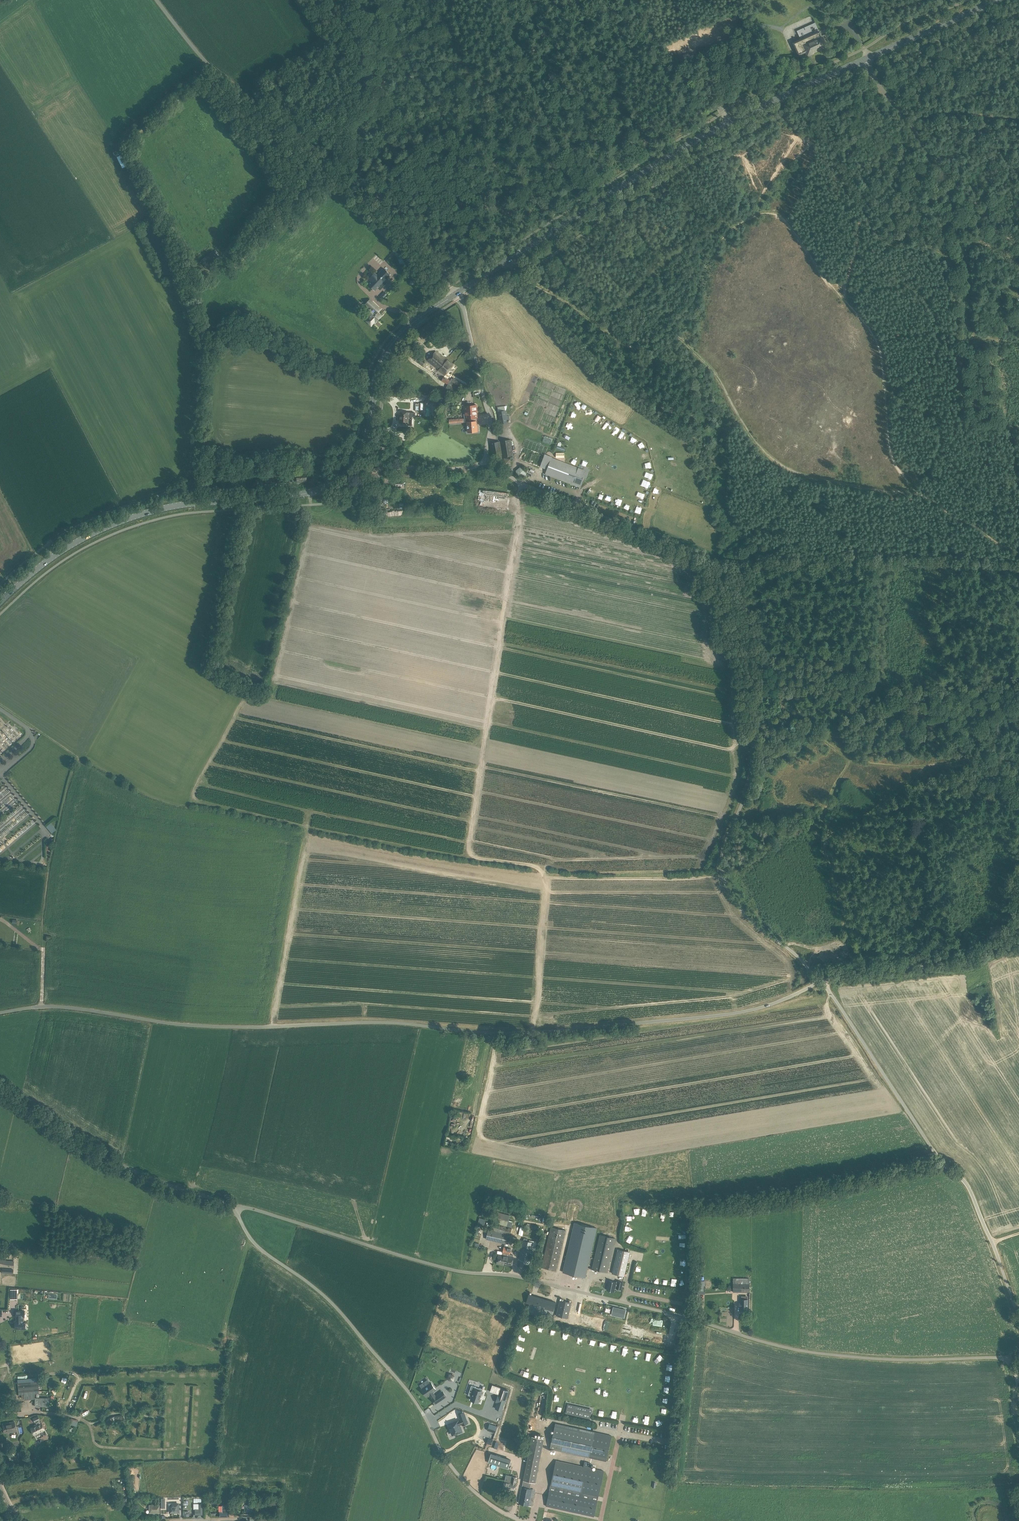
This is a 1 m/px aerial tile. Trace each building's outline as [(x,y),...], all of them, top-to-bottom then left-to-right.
[(826,47),(819,32),(794,44),(799,55),(806,52),(807,56),(826,47)] [(117,157),(122,168),(127,166),(122,154),(117,157)] [(213,251),(200,261),(207,269),(219,260),(213,251)] [(406,256),(401,255),(398,259),(399,264),(404,265),(408,261),(406,256)] [(384,268),(377,275),(375,273),(369,279),(376,286),(374,288),(374,287),(373,288),(372,287),(372,288),(375,291),(390,275),(384,268)] [(1016,315),(1015,313),(1013,310),(1011,312),(1009,309),(1008,308),(1003,301),(997,305),(1005,315),(1005,316),(1004,316),(1005,317),(1006,317),(1013,327),(1017,324),(1018,325),(1018,324),(1018,323),(1018,322),(1018,318),(1016,315)] [(371,318),(369,320),(369,321),(372,324),(373,324),(381,316),(376,311),(378,308),(372,302),(367,307),(371,311),(368,315),(371,318)] [(431,321),(418,332),(424,341),(437,330),(431,321)] [(445,375),(453,365),(436,351),(428,361),(439,370),(438,370),(445,375)] [(448,385),(447,387),(458,393),(461,387),(466,390),(469,387),(453,378),(451,381),(451,380),(444,377),(441,381),(448,385)] [(476,418),(478,418),(477,405),(464,406),(465,419),(469,418),(469,422),(467,422),(468,432),(476,432),(475,425),(477,425),(476,421),(476,418)] [(498,411),(500,424),(508,423),(506,410),(498,411)] [(415,416),(415,413),(403,412),(403,414),(400,414),(400,423),(408,423),(408,425),(412,425),(413,416),(415,416)] [(511,439),(489,443),(491,458),(502,456),(503,458),(514,456),(511,439)] [(547,470),(545,474),(579,487),(586,471),(552,458),(552,457),(545,454),(540,467),(547,470)] [(381,470),(384,457),(376,455),(374,468),(381,470)] [(505,468),(511,465),(510,459),(502,460),(501,464),(505,468)] [(526,474),(525,469),(520,467),(516,470),(517,476),(522,478),(526,474)] [(296,473),(296,482),(306,481),(305,472),(296,473)] [(378,493),(371,493),(370,504),(373,504),(372,506),(378,507),(378,493)] [(492,1230),(510,1235),(512,1228),(494,1223),(492,1230)] [(597,1228),(585,1225),(576,1265),(588,1268),(597,1228)] [(566,1230),(551,1227),(541,1267),(557,1271),(566,1230)] [(504,1234),(494,1232),(494,1231),(488,1230),(486,1239),(490,1240),(502,1243),(504,1234)] [(616,1239),(600,1235),(592,1269),(608,1272),(616,1239)] [(535,1247),(522,1244),(518,1262),(530,1264),(531,1258),(532,1258),(535,1247)] [(504,1265),(508,1247),(504,1246),(502,1255),(499,1254),(497,1263),(504,1265)] [(508,1247),(504,1265),(512,1266),(514,1257),(513,1257),(513,1255),(510,1255),(511,1248),(508,1247)] [(612,1273),(624,1276),(630,1252),(618,1249),(612,1273)] [(749,1292),(750,1279),(733,1279),(733,1292),(749,1292)] [(616,1282),(609,1280),(607,1290),(614,1291),(616,1282)] [(706,1285),(694,1285),(693,1285),(693,1293),(705,1294),(706,1285)] [(556,1302),(529,1294),(526,1303),(553,1311),(556,1302)] [(572,1302),(560,1299),(556,1315),(568,1318),(572,1302)] [(740,1307),(740,1311),(748,1311),(748,1299),(740,1299),(740,1303),(739,1303),(739,1307),(740,1307)] [(624,1318),(626,1310),(613,1307),(612,1315),(624,1318)] [(24,1311),(16,1311),(16,1317),(16,1321),(15,1321),(15,1329),(25,1329),(25,1321),(24,1321),(24,1317),(24,1311)] [(24,1400),(35,1399),(34,1394),(39,1394),(38,1384),(41,1383),(40,1377),(18,1379),(19,1395),(24,1395),(24,1400)] [(431,1383),(422,1389),(426,1396),(430,1394),(433,1398),(432,1399),(435,1404),(441,1400),(438,1395),(436,1396),(432,1392),(436,1389),(431,1383)] [(509,1391),(501,1388),(499,1394),(498,1396),(498,1395),(496,1402),(498,1402),(496,1408),(502,1410),(509,1391)] [(474,1390),(471,1403),(482,1407),(485,1393),(474,1390)] [(49,1398),(38,1398),(38,1406),(49,1406),(49,1398)] [(21,1402),(13,1403),(14,1412),(21,1411),(21,1402)] [(590,1409),(567,1403),(565,1413),(588,1419),(590,1409)] [(458,1420),(448,1424),(452,1435),(462,1431),(460,1425),(462,1424),(468,1422),(464,1411),(458,1413),(461,1420),(458,1421),(458,1420)] [(38,1416),(33,1418),(35,1422),(36,1424),(31,1427),(32,1428),(31,1428),(34,1434),(35,1434),(35,1435),(45,1430),(41,1422),(40,1420),(38,1416)] [(114,1422),(111,1417),(104,1421),(107,1426),(114,1422)] [(14,1421),(2,1424),(4,1433),(16,1431),(14,1421)] [(495,1433),(498,1426),(490,1423),(487,1430),(495,1433)] [(555,1423),(550,1449),(606,1461),(612,1436),(555,1423)] [(523,1480),(535,1482),(544,1438),(532,1435),(523,1480)] [(508,1469),(511,1459),(476,1448),(473,1458),(508,1469)] [(556,1460),(551,1486),(598,1497),(604,1471),(556,1460)] [(504,1489),(512,1491),(513,1489),(510,1488),(511,1481),(505,1480),(504,1489)] [(597,1500),(598,1497),(551,1486),(546,1506),(594,1516),(597,1500)] [(532,1489),(522,1487),(519,1503),(525,1504),(525,1505),(528,1506),(528,1505),(529,1505),(530,1501),(533,1502),(534,1497),(531,1496),(532,1489)] [(180,1513),(179,1503),(169,1503),(169,1514),(180,1513)] [(202,1504),(199,1504),(194,1504),(194,1511),(195,1511),(195,1515),(203,1514),(202,1504)] [(255,1504),(245,1504),(245,1512),(247,1512),(247,1514),(250,1514),(250,1512),(255,1512),(255,1504)]
